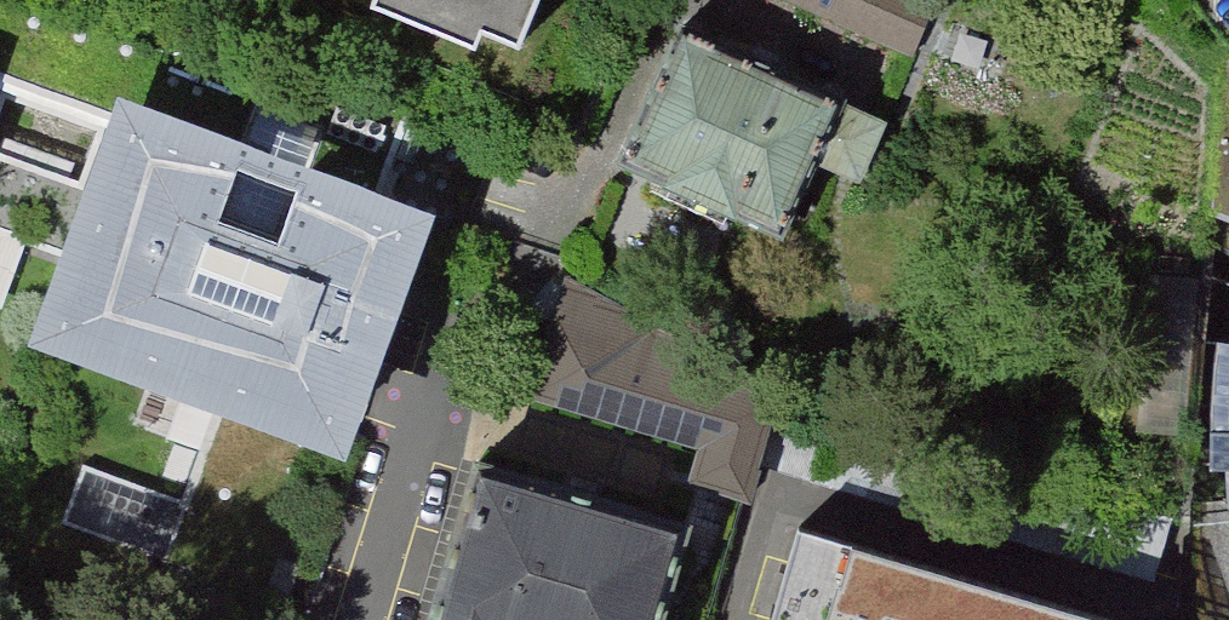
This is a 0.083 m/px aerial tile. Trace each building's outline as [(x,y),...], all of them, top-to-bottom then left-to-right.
[(522,45),(541,0),(376,0),(375,3),(477,47),(485,28),(522,45)] [(917,53),(940,1),(938,0),(796,0),(917,53)] [(896,112),(687,15),(625,155),(788,235),(825,155),(869,176),(896,112)] [(0,63),(0,230),(14,235),(37,245),(94,97),(0,63)] [(424,194),(104,72),(94,97),(37,245),(11,315),(332,437),(424,194)] [(787,380),(553,319),(534,392),(710,437),(697,488),(754,503),(787,380)] [(481,455),(430,619),(652,619),(684,517),(481,455)] [(85,467),(64,515),(152,554),(173,505),(85,467)] [(801,532),(776,619),(1093,619),(801,532)]
